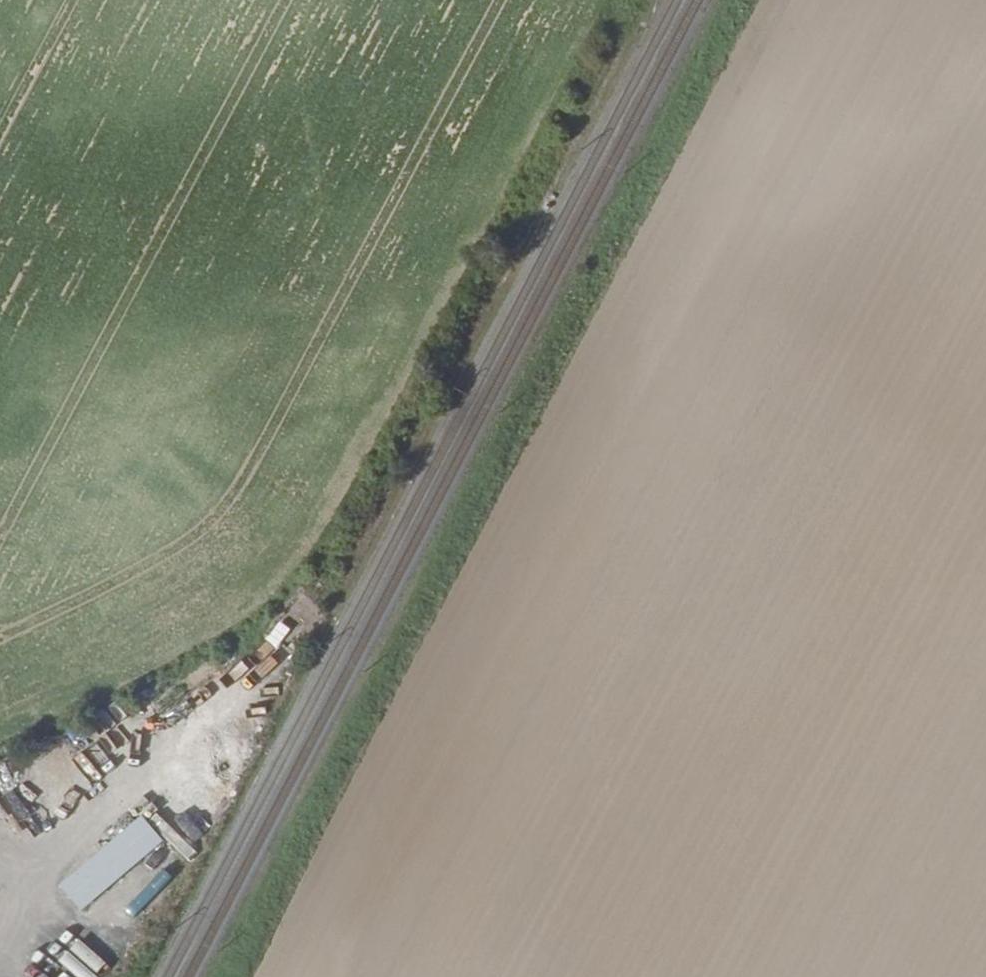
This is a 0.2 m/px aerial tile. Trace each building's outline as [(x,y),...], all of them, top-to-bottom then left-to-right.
[(35,820),(25,789),(0,798),(0,831),(35,820)] [(150,843),(131,821),(56,887),(74,910),(150,843)] [(58,920),(58,933),(125,931),(125,918),(58,920)]
